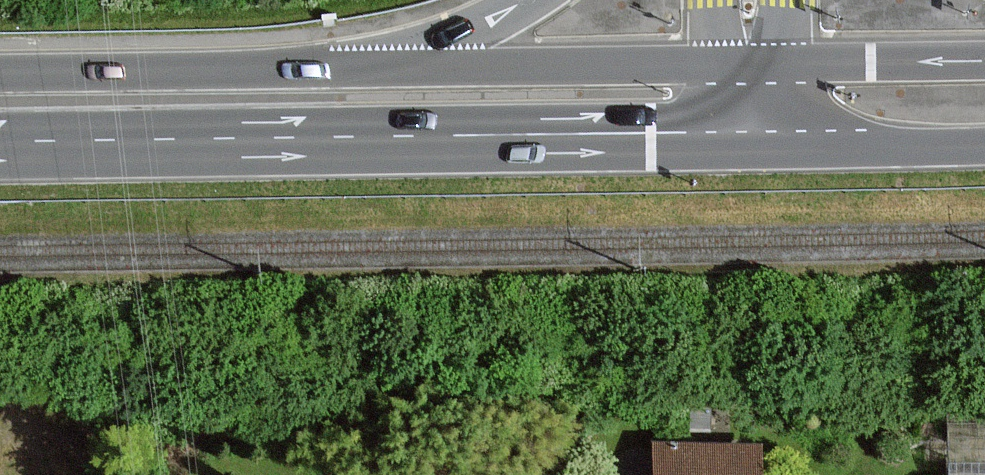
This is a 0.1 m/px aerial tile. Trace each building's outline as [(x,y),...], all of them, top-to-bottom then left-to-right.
[(941,420),(943,474),(984,474),(984,418),(941,420)] [(654,474),(760,474),(760,446),(654,446),(654,474)]
